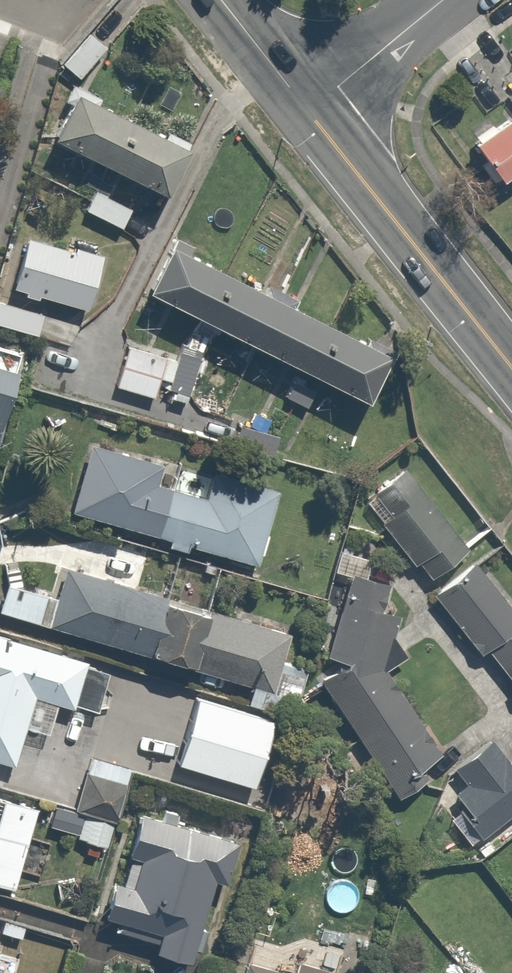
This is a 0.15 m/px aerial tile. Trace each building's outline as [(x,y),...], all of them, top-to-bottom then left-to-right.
[(45,131),(94,154),(80,184),(88,188),(82,205),(120,223),(143,174),(154,179),(173,137),(67,87),(45,131)] [(463,134),(492,177),(511,163),(511,101),(463,134)] [(9,284),(21,287),(20,292),(36,296),(37,291),(84,302),(96,252),(20,234),(9,284)] [(140,286),(296,366),(281,397),(308,411),(324,380),(352,394),(375,349),(162,241),(140,286)] [(36,334),(43,310),(0,297),(0,323),(36,334)] [(171,360),(128,344),(113,384),(158,401),(164,383),(192,391),(204,348),(176,341),(171,360)] [(68,505),(164,534),(161,543),(182,549),(185,540),(252,560),(273,487),(89,433),(68,505)] [(385,516),(376,523),(405,559),(411,555),(425,572),(458,546),(400,474),(371,497),(385,516)] [(276,657),(285,625),(63,562),(54,594),(0,579),(0,612),(244,682),(244,685),(245,688),(246,690),(247,693),(249,695),(251,698),(254,699),(256,701),(259,702),(262,703),(265,704),(268,704),(271,704),(274,703),(276,703),(279,701),(282,700),(284,698),(286,696),(288,693),(290,691),(291,688),(292,685),(292,682),(292,679),(292,676),(291,673),(290,671),(289,668),(288,665),(286,663),(283,661),(281,659),(278,658),(276,657)] [(483,649),(509,682),(505,686),(511,694),(511,616),(470,563),(429,596),(428,597),(427,598),(427,599),(426,600),(426,601),(425,602),(425,603),(425,604),(425,605),(426,605),(426,606),(426,607),(426,608),(427,609),(428,610),(428,611),(429,611),(430,612),(431,613),(432,613),(433,613),(434,613),(435,613),(436,614),(437,613),(438,613),(439,613),(440,613),(440,612),(441,612),(476,655),(483,649)] [(331,661),(312,682),(374,766),(364,775),(385,799),(420,768),(411,758),(438,734),(378,666),(391,612),(381,610),(389,577),(346,567),(323,659),(331,661)] [(13,766),(31,699),(69,709),(83,657),(0,634),(0,763),(13,766)] [(271,717),(191,691),(169,761),(249,786),(271,717)] [(449,766),(460,780),(444,794),(478,835),(511,806),(511,756),(505,762),(484,737),(449,766)] [(125,764),(86,753),(72,802),(112,813),(125,764)] [(32,803),(0,795),(0,884),(11,886),(32,803)] [(234,837),(130,807),(120,842),(134,846),(124,877),(100,870),(87,915),(146,932),(142,947),(190,961),(200,928),(189,925),(202,879),(221,884),(234,837)] [(242,961),(239,972),(283,972),(242,961)]
